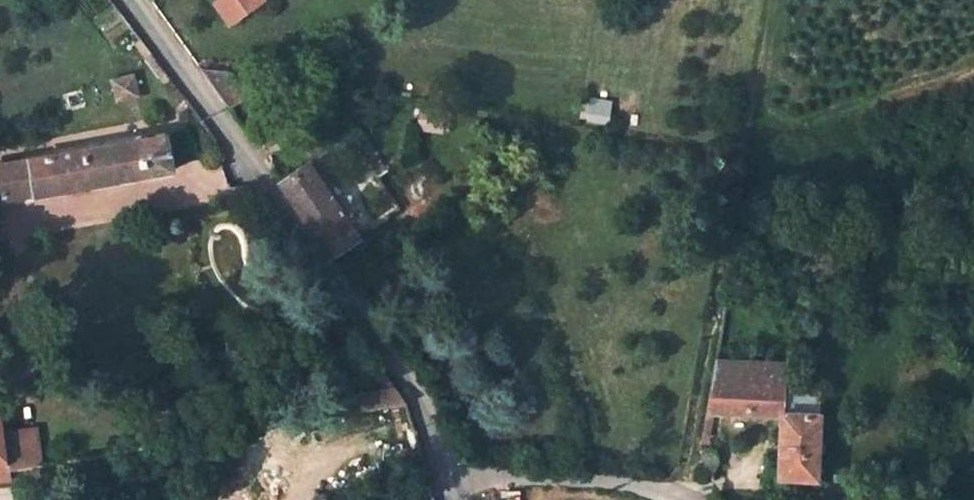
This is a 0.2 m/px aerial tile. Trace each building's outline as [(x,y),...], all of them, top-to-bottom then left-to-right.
[(231,16),(254,0),(219,0),(231,16)] [(218,90),(229,105),(251,96),(250,75),(204,67),(218,90)] [(115,78),(119,100),(143,96),(139,74),(115,78)] [(0,172),(0,204),(172,170),(164,137),(0,172)] [(338,251),(360,236),(309,164),(284,182),(306,215),(332,254),(338,251)] [(708,416),(717,415),(782,417),(777,478),(781,478),(819,482),(822,418),(785,417),(787,388),(788,364),(716,364),(708,416)] [(824,390),(787,388),(785,417),(822,418),(824,390)] [(408,405),(398,390),(347,398),(349,415),(408,405)] [(704,442),(714,441),(717,415),(708,416),(704,442)]
